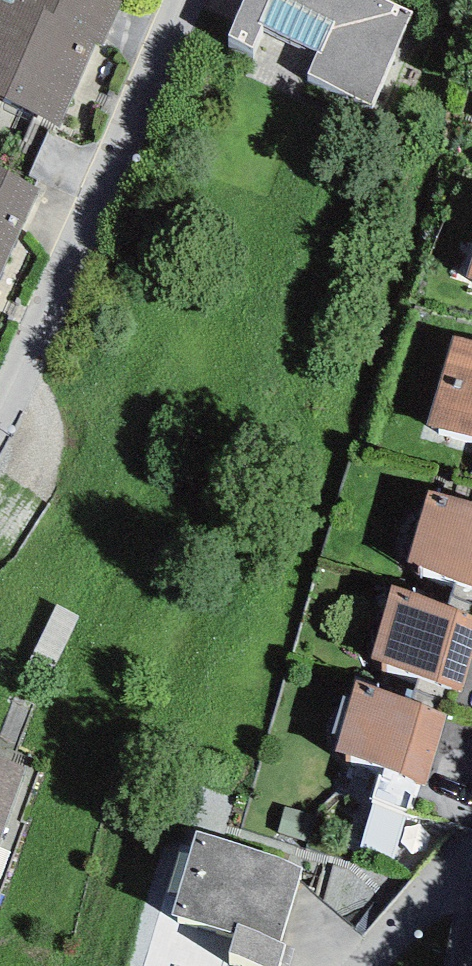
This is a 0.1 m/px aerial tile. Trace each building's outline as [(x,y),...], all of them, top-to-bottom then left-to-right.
[(59,127),(97,43),(101,46),(122,0),(0,0),(0,98),(59,127)] [(389,0),(243,0),(228,34),(252,47),(262,25),(317,52),(308,74),(373,106),(413,12),(389,0)] [(26,217),(40,188),(0,168),(0,204),(26,217)] [(26,217),(0,204),(0,274),(26,217)] [(452,337),(428,426),(471,438),(471,342),(452,337)] [(429,489),(408,562),(471,585),(471,503),(429,489)] [(392,585),(370,659),(462,692),(471,658),(471,615),(392,585)] [(448,713),(357,681),(333,752),(426,783),(448,713)] [(0,755),(0,839),(28,765),(0,755)] [(195,832),(171,915),(235,933),(228,956),(263,965),(279,965),(285,943),(280,942),(303,865),(195,832)]
